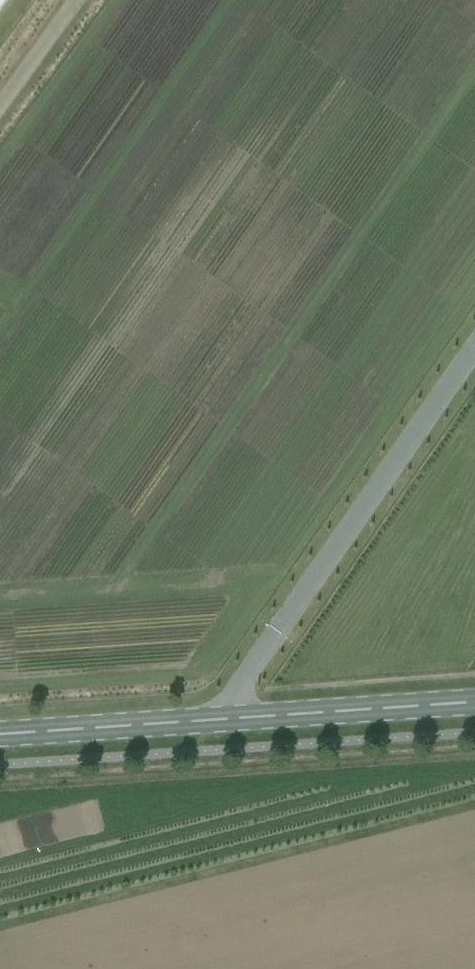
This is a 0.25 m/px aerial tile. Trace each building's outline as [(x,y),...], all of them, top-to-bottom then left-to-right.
[(10,0),(0,0),(0,13),(10,0)]
